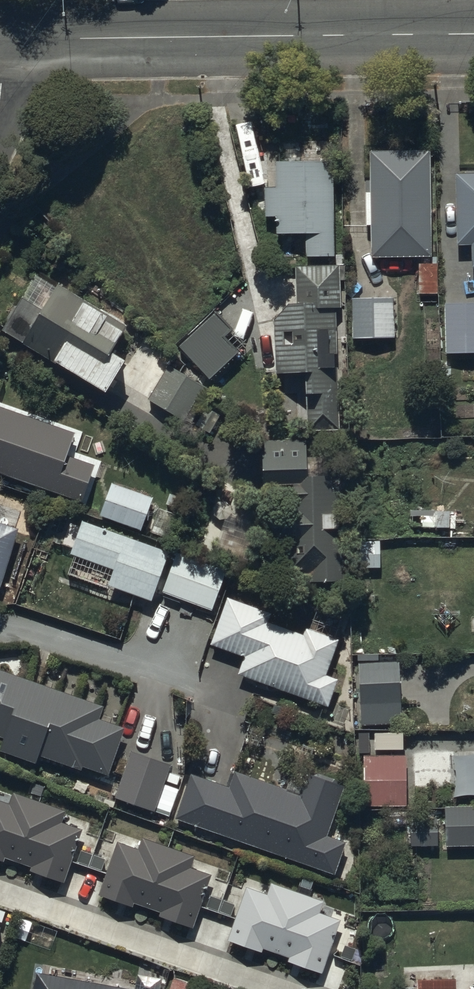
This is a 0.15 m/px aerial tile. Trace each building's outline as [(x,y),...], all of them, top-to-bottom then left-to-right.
[(431,151),(368,152),(369,192),(365,192),(366,226),(371,226),(371,257),(432,256),(431,151)] [(334,161),(274,161),(274,188),(264,188),(263,217),(276,217),(276,234),(295,235),(294,244),(305,244),(305,257),(333,258),(334,161)] [(459,179),(461,240),(473,239),(473,178),(459,179)] [(438,264),(419,264),(419,293),(438,293),(438,264)] [(338,266),(296,267),(296,304),(288,304),(275,319),(275,373),(304,373),(304,431),(338,431),(338,266)] [(21,297),(1,331),(104,393),(122,362),(110,354),(126,326),(56,284),(41,309),(21,297)] [(392,299),(351,299),(352,338),(393,338),(392,299)] [(444,303),(446,354),(473,353),(473,303),(444,303)] [(213,314),(178,345),(209,380),(239,353),(225,337),(230,333),(213,314)] [(165,367),(147,400),(183,421),(202,387),(165,367)] [(0,407),(0,473),(79,501),(92,465),(66,456),(74,434),(0,407)] [(334,459),(305,459),(305,440),(261,440),(261,486),(283,486),(283,570),(303,570),(303,582),(342,582),(342,487),(334,487),(334,459)] [(111,482),(98,515),(139,531),(152,498),(111,482)] [(166,553),(81,521),(77,534),(67,531),(62,546),(72,550),(71,555),(112,569),(106,586),(150,601),(166,553)] [(16,530),(0,525),(0,587),(16,530)] [(225,571),(176,552),(161,594),(210,611),(225,571)] [(271,614),(224,597),(208,645),(242,657),(236,675),(330,707),(339,681),(325,676),(336,641),(306,631),(305,636),(268,623),(271,614)] [(399,661),(358,663),(362,725),(402,722),(399,661)] [(3,739),(0,749),(0,752),(35,764),(38,755),(80,770),(82,766),(108,775),(125,728),(100,719),(105,705),(0,669),(0,738),(3,739)] [(171,765),(131,751),(115,798),(155,812),(171,765)] [(405,810),(405,756),(368,756),(368,810),(405,810)] [(189,771),(172,819),(335,877),(347,844),(328,837),(346,787),(303,771),(297,790),(234,767),(228,785),(189,771)] [(64,883),(83,830),(61,822),(65,810),(13,792),(9,804),(0,801),(0,861),(3,862),(5,858),(30,867),(29,871),(64,883)] [(445,847),(473,846),(473,807),(444,808),(445,847)] [(159,916),(194,928),(213,875),(191,867),(195,856),(143,838),(139,850),(117,842),(99,895),(133,907),(135,903),(160,912),(159,916)] [(288,962),(323,974),(342,920),(320,913),(324,901),(272,883),(268,895),(246,888),(228,941),(262,953),(264,949),(289,958),(288,962)] [(37,973),(34,988),(129,988),(37,973)] [(176,979),(173,988),(207,988),(176,979)] [(416,980),(416,988),(455,988),(455,980),(416,980)]
